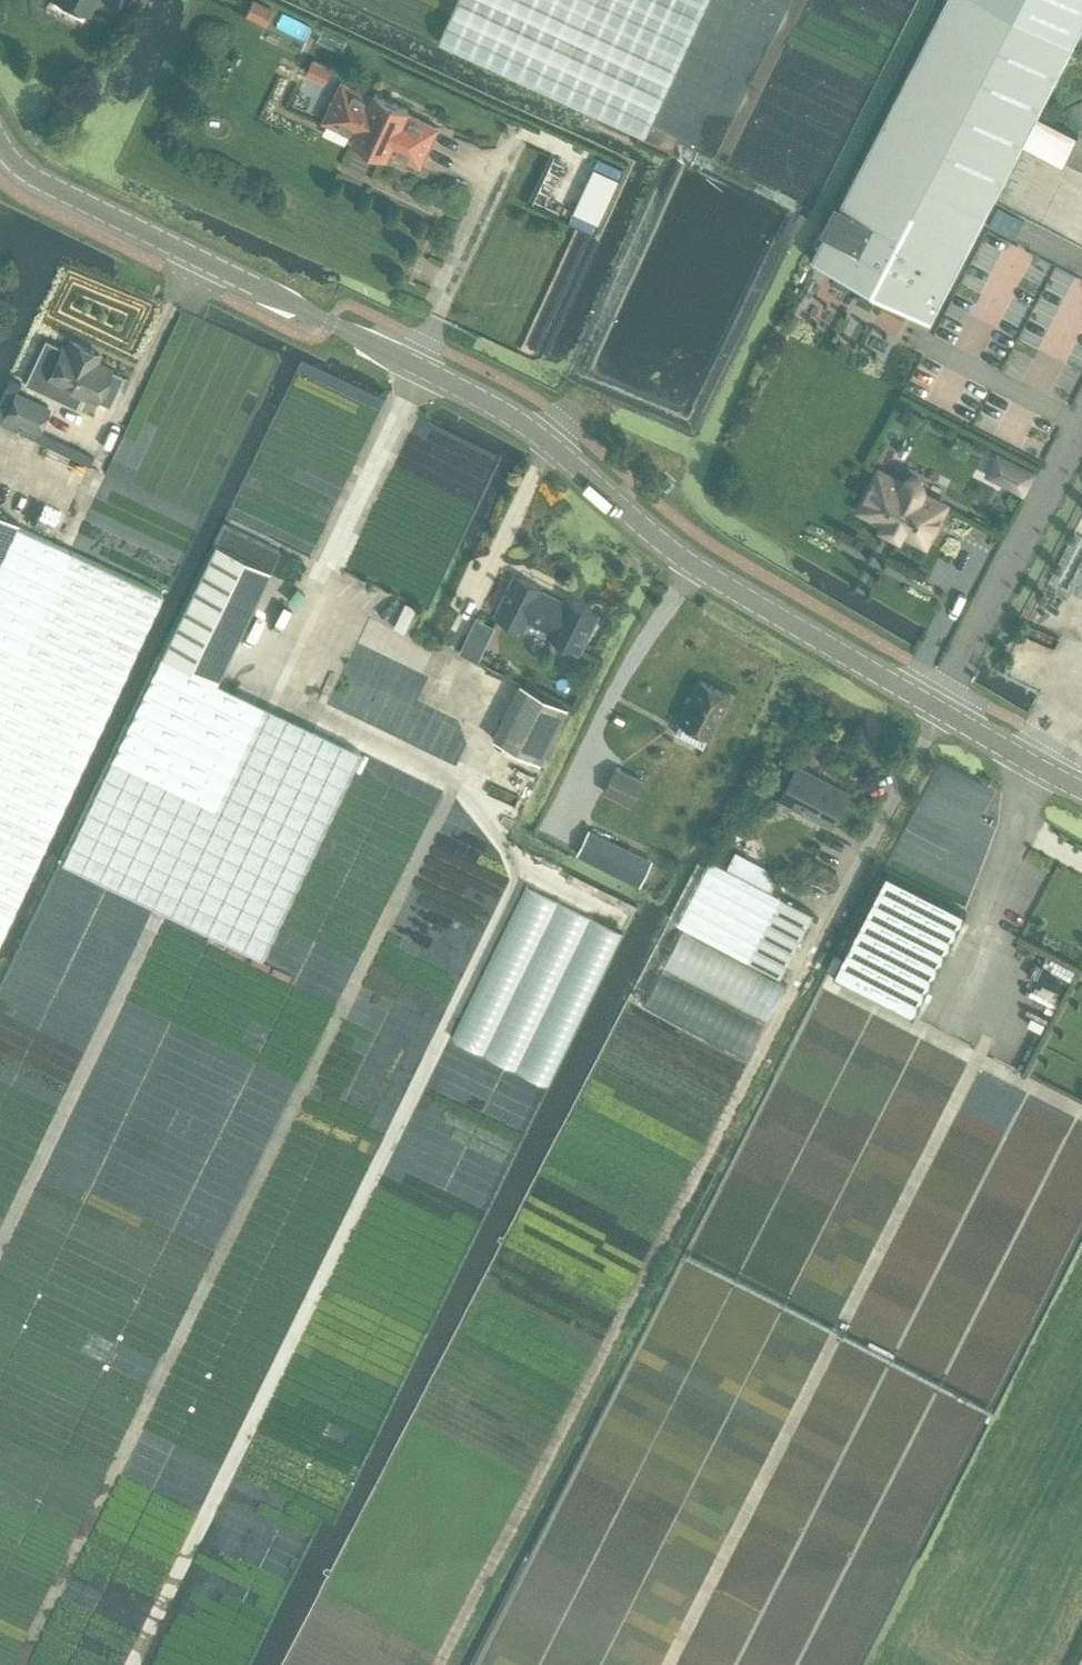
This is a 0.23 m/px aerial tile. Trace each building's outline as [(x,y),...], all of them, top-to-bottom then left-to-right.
[(87,12),(93,0),(63,0),(87,12)] [(256,0),(251,0),(245,16),(267,26),(274,8),(256,0)] [(438,38),(642,133),(703,0),(455,0),(438,38)] [(810,259),(852,281),(863,287),(858,297),(872,304),(877,294),(887,300),(887,299),(930,321),(945,293),(992,201),(992,200),(1022,142),(1063,163),(1064,162),(1078,134),(1037,113),(1081,26),(1081,0),(944,0),(839,203),(824,232),(810,259)] [(332,68),(313,59),(306,74),(325,83),(332,68)] [(375,93),(373,96),(341,82),(323,120),(355,135),(353,138),(387,154),(388,151),(420,166),(438,127),(407,112),(408,109),(375,93)] [(593,167),(573,211),(597,223),(618,178),(593,167)] [(988,225),(1014,238),(1024,219),(998,205),(988,225)] [(109,366),(94,359),(98,351),(68,337),(65,345),(61,343),(46,375),(47,376),(49,372),(68,381),(66,385),(94,398),(109,366)] [(15,390),(5,412),(37,427),(47,405),(15,390)] [(53,438),(49,446),(89,465),(93,457),(53,438)] [(1021,491),(1031,473),(1015,464),(1005,482),(1021,491)] [(902,482),(878,469),(857,510),(881,522),(879,527),(899,537),(901,532),(925,544),(945,503),(923,492),(924,487),(923,482),(919,477),(914,476),(911,476),(906,478),(902,482)] [(666,479),(662,486),(669,489),(672,483),(666,479)] [(15,525),(17,521),(0,513),(0,558),(15,525)] [(174,626),(160,655),(163,656),(216,682),(270,569),(279,551),(228,526),(223,524),(214,542),(174,626)] [(161,594),(161,593),(71,550),(67,549),(52,542),(15,525),(0,558),(0,937),(161,594)] [(541,588),(517,576),(511,588),(509,587),(507,591),(509,592),(499,612),(523,624),(528,614),(552,626),(548,633),(580,649),(598,613),(566,598),(564,602),(540,590),(541,588)] [(160,655),(61,861),(261,957),(360,750),(216,682),(163,656),(160,655)] [(700,680),(679,721),(709,736),(730,695),(700,680)] [(520,682),(493,738),(540,762),(568,706),(520,682)] [(644,780),(617,765),(604,791),(630,805),(644,780)] [(848,793),(797,765),(780,798),(831,825),(848,793)] [(653,860),(589,828),(576,853),(640,885),(653,860)] [(736,845),(741,861),(759,855),(753,839),(736,845)] [(711,858),(677,921),(779,976),(813,912),(711,858)] [(885,871),(832,973),(912,1014),(964,912),(885,871)]
